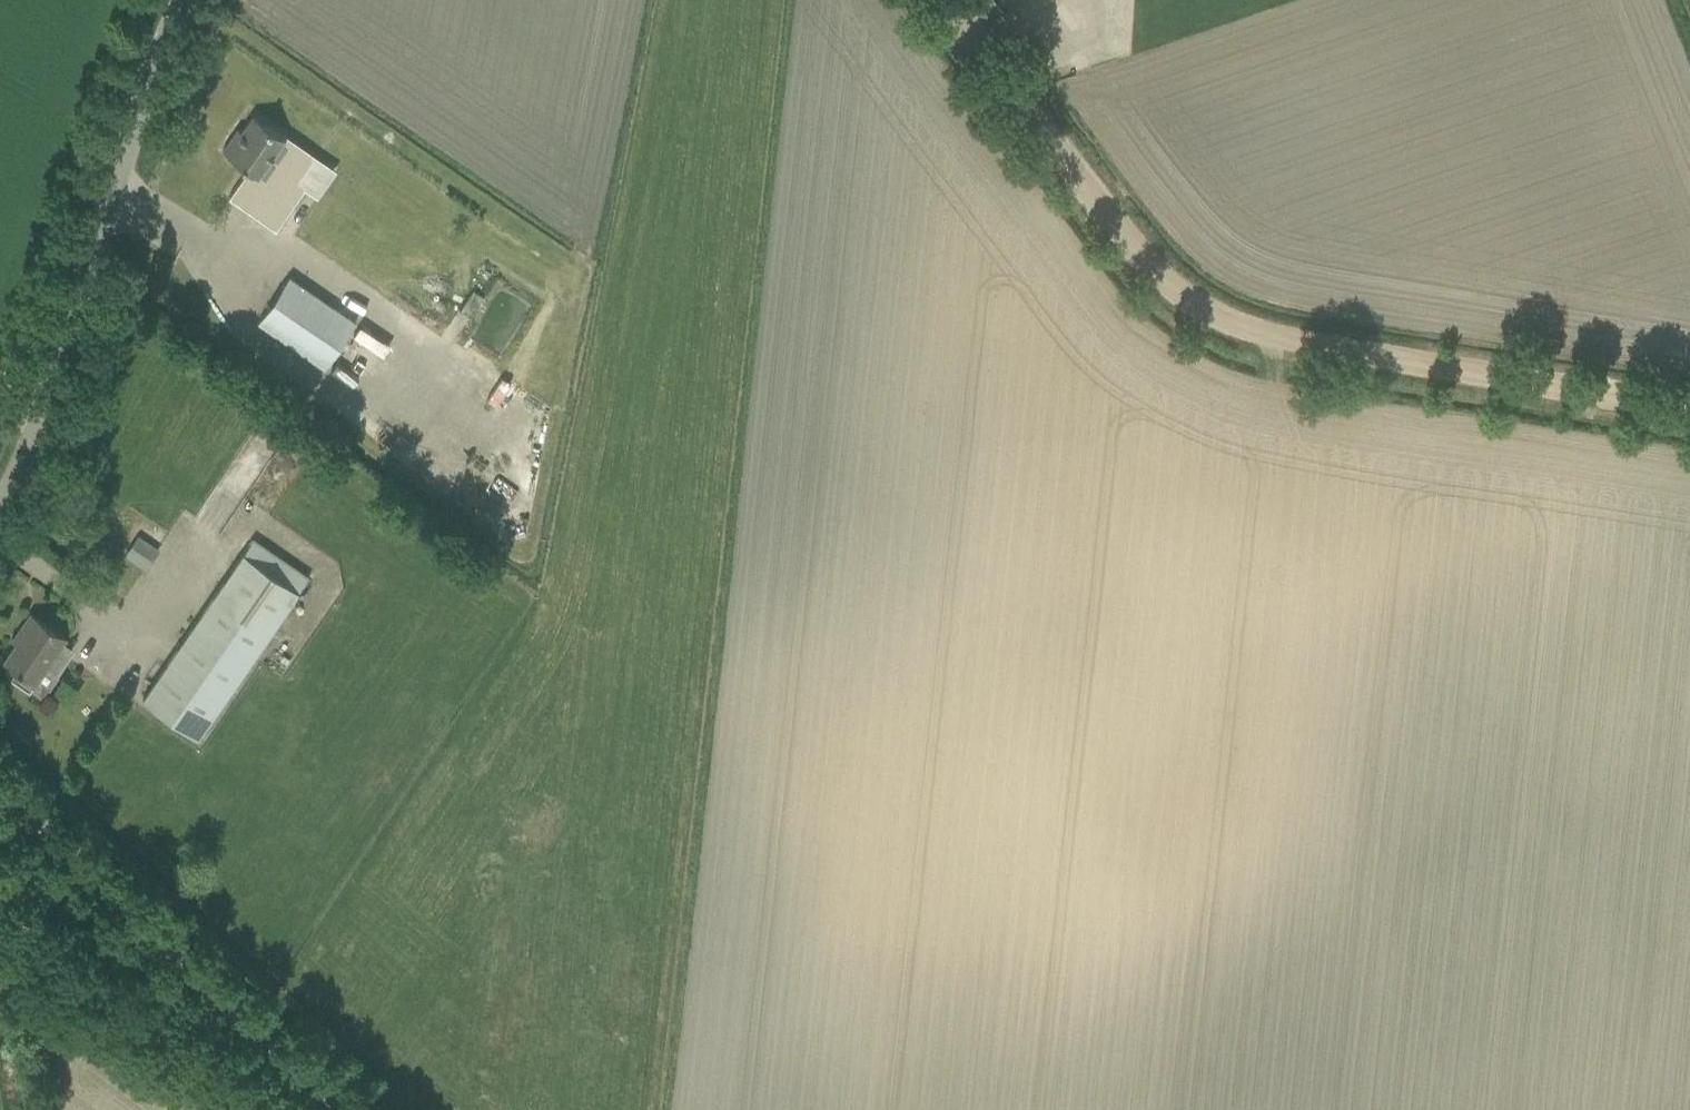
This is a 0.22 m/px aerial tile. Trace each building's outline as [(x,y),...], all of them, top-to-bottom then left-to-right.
[(234,134),(222,151),(248,169),(239,181),(228,197),(270,226),(274,229),(276,227),(303,188),(280,172),(298,146),(284,137),(271,128),(252,115),(237,137),(234,134)] [(257,322),(323,369),(354,323),(288,277),(257,322)] [(472,291),(459,310),(469,317),(482,298),(472,291)] [(495,350),(513,316),(490,305),(472,339),(495,350)] [(252,539),(142,698),(197,736),(307,577),(252,539)] [(4,660),(17,669),(11,677),(10,678),(29,691),(46,667),(51,670),(58,670),(64,662),(61,655),(67,646),(61,643),(65,638),(30,614),(17,632),(22,635),(4,660)]
